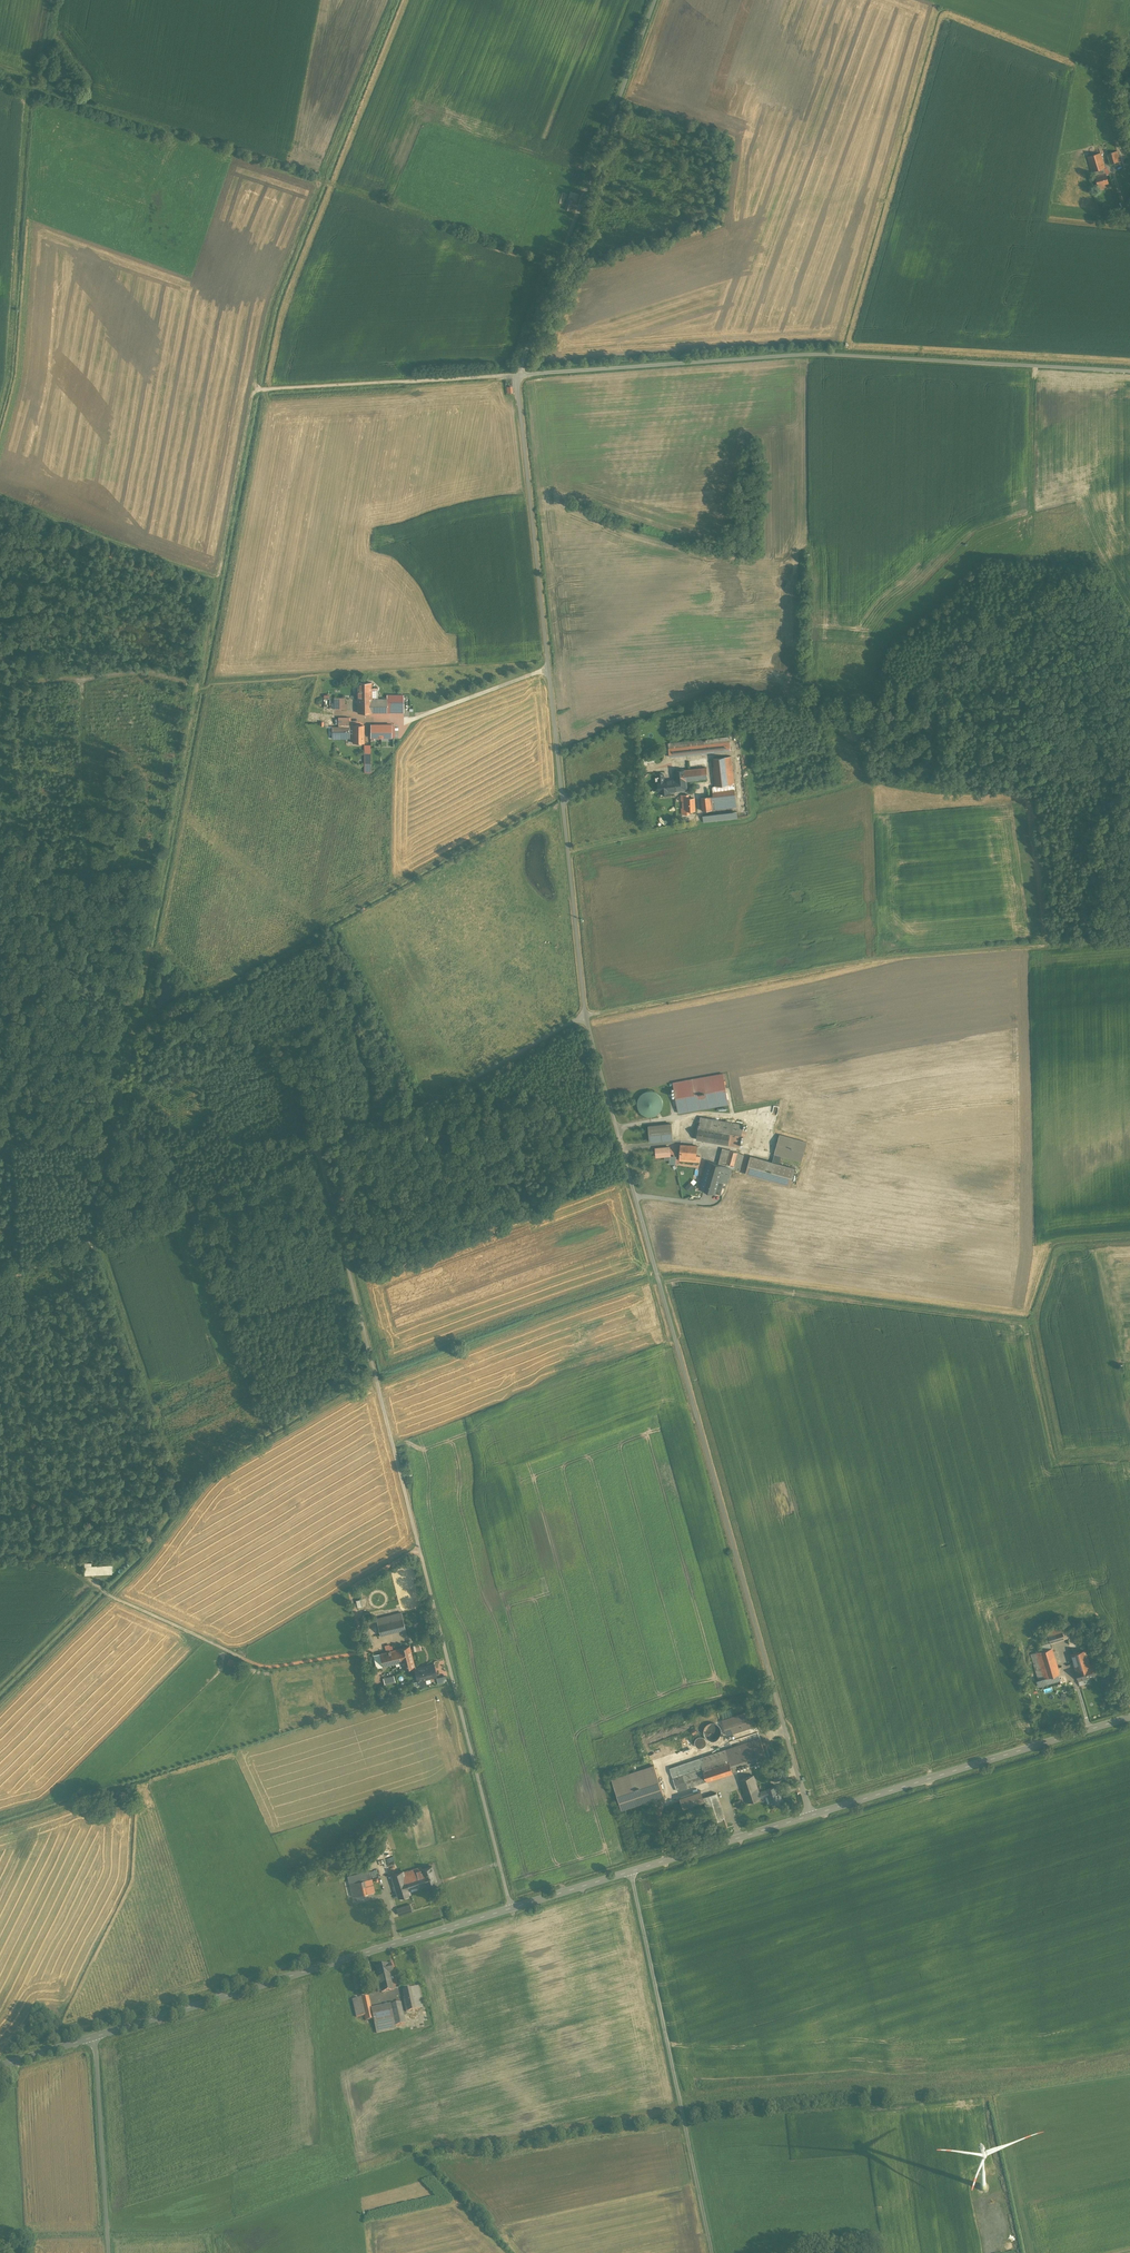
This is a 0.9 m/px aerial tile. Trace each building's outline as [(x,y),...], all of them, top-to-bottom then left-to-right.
[(1101,151),(1087,155),(1091,170),(1093,170),(1104,166),(1105,166),(1101,151)] [(1116,151),(1106,154),(1110,164),(1120,161),(1116,151)] [(1093,170),(1098,185),(1108,182),(1104,166),(1093,170)] [(579,194),(570,191),(564,209),(565,209),(572,212),(579,194)] [(372,681),(357,681),(357,711),(404,712),(404,693),(389,693),(389,697),(378,697),(378,687),(372,687),(372,681)] [(345,697),(334,697),(334,709),(346,709),(346,703),(345,703),(345,697)] [(337,727),(332,727),(332,738),(350,738),(350,743),(364,742),(364,725),(349,725),(349,716),(337,716),(337,727)] [(397,724),(371,724),(371,736),(396,737),(397,724)] [(729,737),(668,744),(670,756),(731,750),(729,737)] [(640,758),(641,765),(655,764),(654,756),(640,758)] [(732,756),(713,759),(716,786),(712,786),(713,795),(700,797),(701,810),(738,806),(732,756)] [(675,770),(676,779),(677,789),(677,790),(687,789),(686,780),(708,778),(707,767),(675,770)] [(670,790),(677,789),(676,779),(664,780),(664,775),(663,776),(663,773),(658,773),(659,775),(657,776),(656,777),(655,778),(655,781),(656,781),(658,781),(659,791),(660,791),(660,793),(670,792),(670,790)] [(694,798),(687,798),(687,810),(695,810),(694,798)] [(724,1073),(673,1083),(679,1113),(729,1103),(724,1073)] [(653,1090),(650,1090),(646,1090),(644,1091),(639,1096),(638,1100),(638,1104),(639,1109),(641,1111),(646,1114),(651,1115),(656,1114),(659,1112),(662,1108),(663,1101),(662,1097),(660,1095),(657,1092),(653,1090)] [(743,1122),(700,1116),(697,1139),(739,1146),(743,1122)] [(671,1123),(648,1126),(649,1141),(673,1138),(671,1123)] [(800,1144),(778,1139),(774,1153),(798,1159),(800,1144)] [(698,1145),(680,1144),(679,1160),(700,1161),(701,1155),(697,1155),(698,1145)] [(669,1146),(655,1148),(656,1157),(670,1156),(669,1146)] [(744,1155),(722,1148),(719,1159),(726,1161),(725,1163),(740,1167),(744,1155)] [(795,1169),(750,1156),(745,1173),(790,1186),(795,1169)] [(731,1169),(707,1161),(698,1189),(719,1195),(723,1182),(727,1183),(731,1169)] [(691,1189),(699,1181),(695,1177),(686,1186),(691,1189)] [(112,1564),(84,1565),(84,1574),(112,1573),(112,1564)] [(402,1611),(378,1616),(382,1633),(406,1628),(402,1611)] [(1061,1620),(1047,1624),(1051,1639),(1065,1635),(1061,1620)] [(364,1628),(368,1643),(373,1642),(369,1627),(364,1628)] [(1052,1644),(1036,1649),(1043,1675),(1060,1671),(1052,1644)] [(410,1645),(373,1653),(376,1667),(403,1661),(405,1667),(415,1665),(410,1645)] [(1086,1648),(1071,1652),(1079,1680),(1099,1674),(1095,1661),(1090,1663),(1086,1648)] [(229,1658),(227,1663),(233,1667),(236,1661),(229,1658)] [(434,1662),(415,1667),(419,1680),(438,1675),(434,1662)] [(394,1674),(384,1677),(386,1684),(397,1681),(394,1674)] [(753,1706),(724,1715),(729,1731),(758,1722),(753,1706)] [(719,1719),(717,1718),(715,1718),(711,1718),(709,1719),(707,1722),(706,1725),(706,1728),(707,1730),(709,1732),(712,1734),(715,1734),(718,1733),(720,1732),(721,1729),(722,1727),(722,1724),(721,1721),(719,1719)] [(707,1742),(701,1734),(696,1738),(702,1745),(707,1742)] [(689,1735),(680,1739),(684,1749),(687,1748),(687,1747),(693,1745),(689,1735)] [(761,1736),(671,1762),(678,1787),(741,1769),(739,1762),(766,1754),(761,1736)] [(654,1765),(611,1779),(621,1809),(664,1795),(654,1765)] [(776,1780),(786,1777),(784,1769),(774,1772),(776,1780)] [(754,1773),(740,1778),(748,1801),(768,1795),(771,1803),(784,1799),(778,1781),(759,1788),(754,1773)] [(703,1787),(682,1793),(686,1807),(707,1801),(713,1822),(726,1819),(719,1791),(705,1794),(703,1787)] [(418,1866),(391,1874),(398,1897),(411,1893),(409,1887),(415,1885),(416,1888),(437,1882),(432,1866),(419,1870),(418,1866)] [(371,1867),(349,1872),(353,1894),(376,1889),(371,1867)] [(411,1901),(397,1905),(399,1911),(413,1906),(411,1901)] [(390,1964),(375,1967),(381,1993),(392,1991),(389,1976),(392,1976),(390,1964)] [(420,1983),(403,1986),(408,2008),(424,2004),(420,1983)] [(369,1994),(354,1998),(358,2015),(366,2013),(368,2019),(374,2018),(376,2031),(398,2026),(397,2023),(406,2021),(402,1999),(372,2005),(369,1994)]
